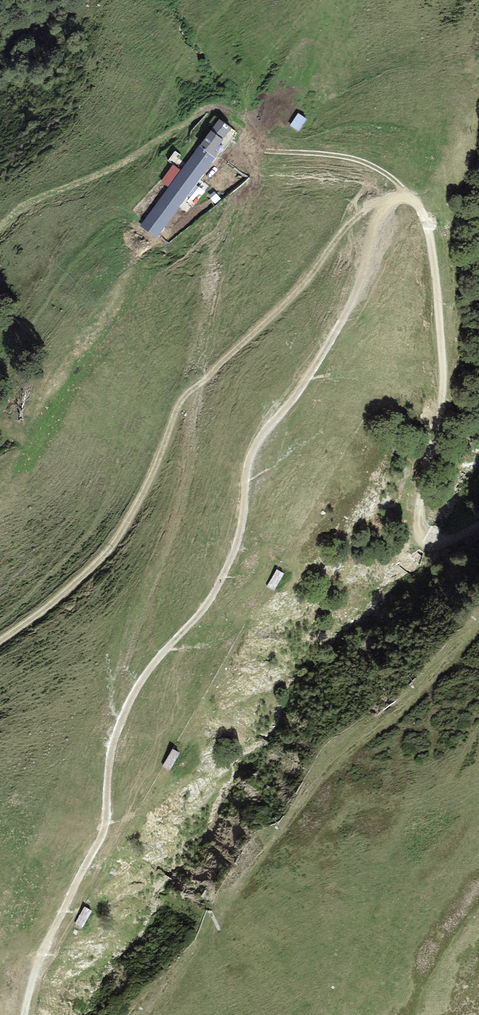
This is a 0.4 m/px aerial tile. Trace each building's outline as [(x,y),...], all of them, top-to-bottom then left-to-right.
[(298,113),(289,125),(298,131),(307,119),(298,113)] [(169,187),(140,226),(157,237),(220,153),(215,150),(231,128),(219,119),(180,170),(173,164),(160,181),(169,187)] [(277,569),(267,587),(274,592),(284,574),(277,569)] [(172,749),(163,767),(170,770),(180,752),(172,749)] [(85,907),(75,923),(82,927),(92,912),(85,907)]
